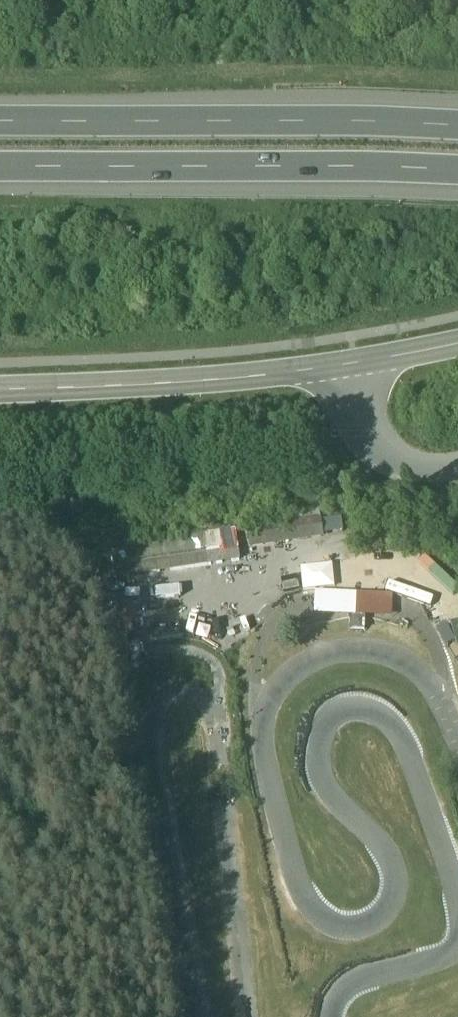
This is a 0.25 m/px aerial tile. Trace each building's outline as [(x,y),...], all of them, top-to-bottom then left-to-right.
[(293,514),(294,521),(321,517),(320,510),(293,514)] [(324,538),(321,517),(294,521),(247,527),(250,548),(324,538)] [(235,531),(204,536),(207,553),(238,549),(235,531)] [(203,533),(111,547),(114,567),(145,562),(207,553),(204,536),(203,536),(203,533)] [(240,560),(238,549),(207,553),(209,565),(240,560)] [(207,553),(145,562),(147,574),(209,565),(207,553)] [(145,562),(114,567),(116,579),(147,574),(145,562)] [(356,617),(357,594),(315,592),(314,615),(356,617)] [(357,594),(356,617),(392,620),(393,596),(357,594)] [(347,630),(364,631),(365,619),(347,618),(347,630)] [(445,646),(457,640),(447,624),(436,629),(445,646)]
